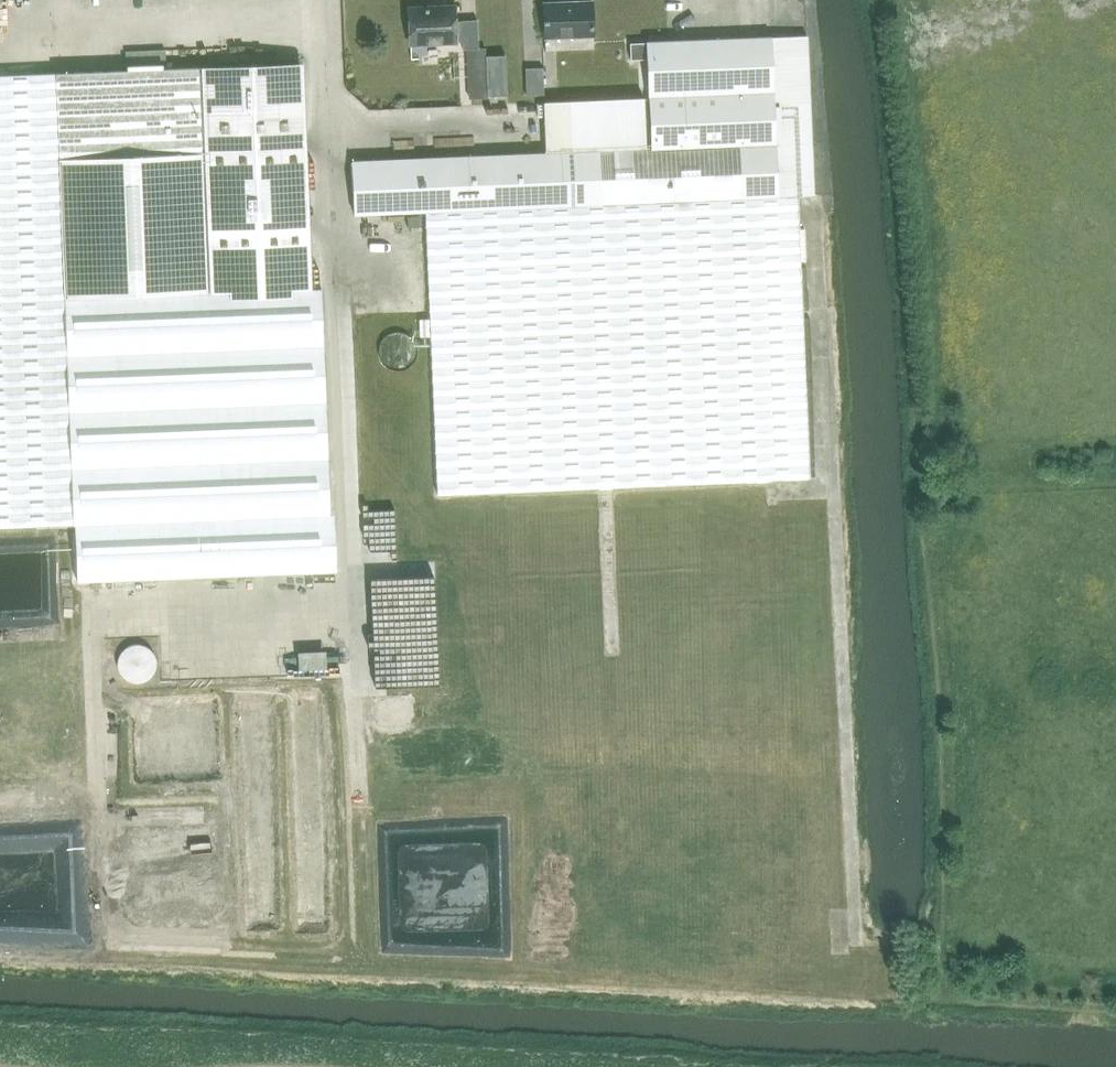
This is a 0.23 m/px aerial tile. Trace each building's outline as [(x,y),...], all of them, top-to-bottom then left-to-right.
[(36,30),(36,0),(0,0),(0,31),(36,30)] [(545,38),(594,36),(592,0),(544,2),(545,38)] [(455,6),(409,8),(410,43),(456,41),(463,41),(463,48),(468,48),(479,48),(478,19),(462,19),(462,20),(455,20),(455,6)] [(546,153),(352,161),(354,214),(426,210),(438,494),(809,478),(797,195),(814,194),(807,35),(630,43),(631,60),(647,59),(648,95),(651,147),(646,147),(644,97),(544,102),(546,153)] [(487,80),(469,80),(470,98),(488,98),(487,96),(507,95),(505,55),(486,56),(487,80)] [(302,63),(58,73),(67,293),(322,283),(320,218),(308,219),(302,63)] [(527,68),(526,68),(526,95),(544,95),(543,67),(527,68)] [(76,523),(75,512),(67,293),(58,73),(0,75),(0,526),(76,523)] [(322,283),(67,293),(75,512),(76,523),(77,580),(81,580),(92,579),(333,570),(331,502),(322,283)] [(421,364),(422,356),(421,350),(420,346),(418,342),(415,338),(407,332),(402,331),(396,330),(392,331),(386,333),(379,338),(375,343),(373,347),(371,356),(372,361),(373,366),(378,373),(383,377),(388,379),(393,381),(399,381),(407,379),(415,373),(419,368),(421,364)] [(43,626),(42,595),(0,597),(0,628),(43,626)] [(142,683),(160,662),(136,640),(117,661),(142,683)] [(268,680),(294,680),(294,666),(268,667),(268,680)]
